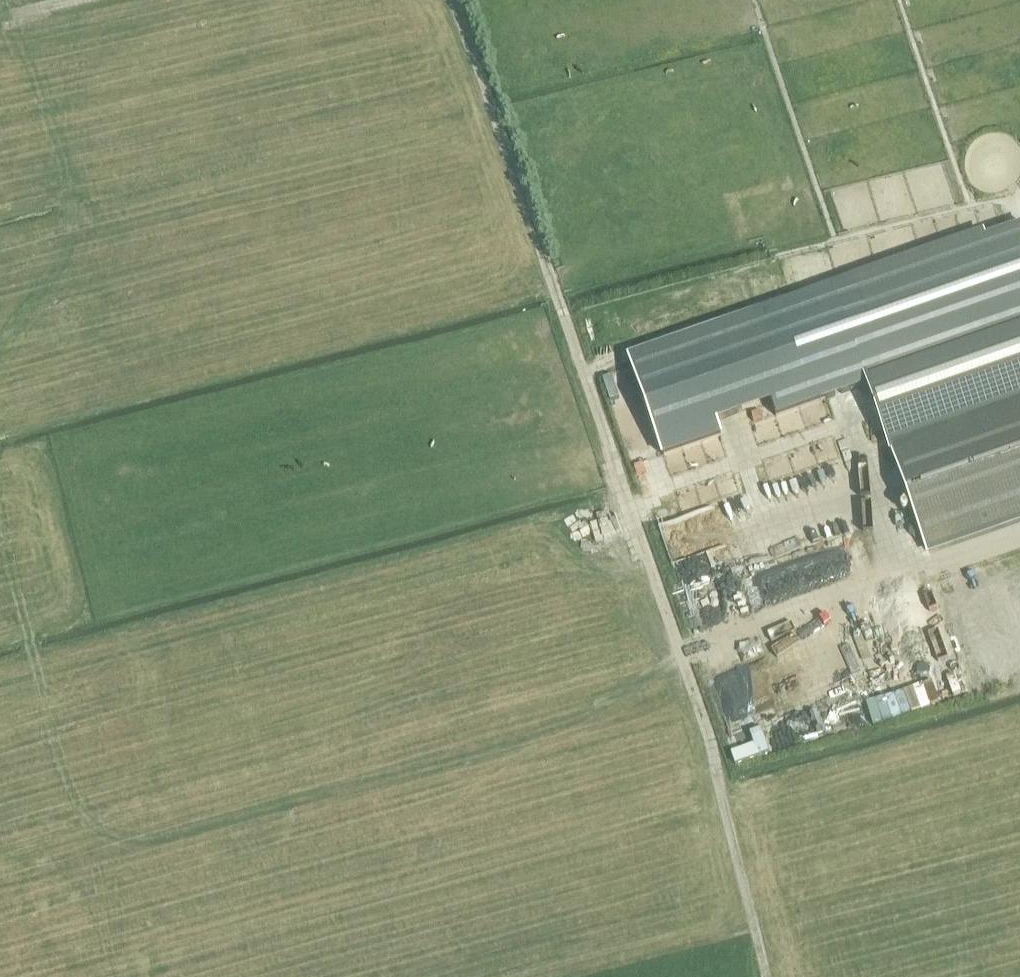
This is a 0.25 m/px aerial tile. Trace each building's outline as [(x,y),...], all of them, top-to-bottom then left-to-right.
[(865,373),(929,550),(1019,518),(1019,225),(631,364),(660,446),(865,373)]
